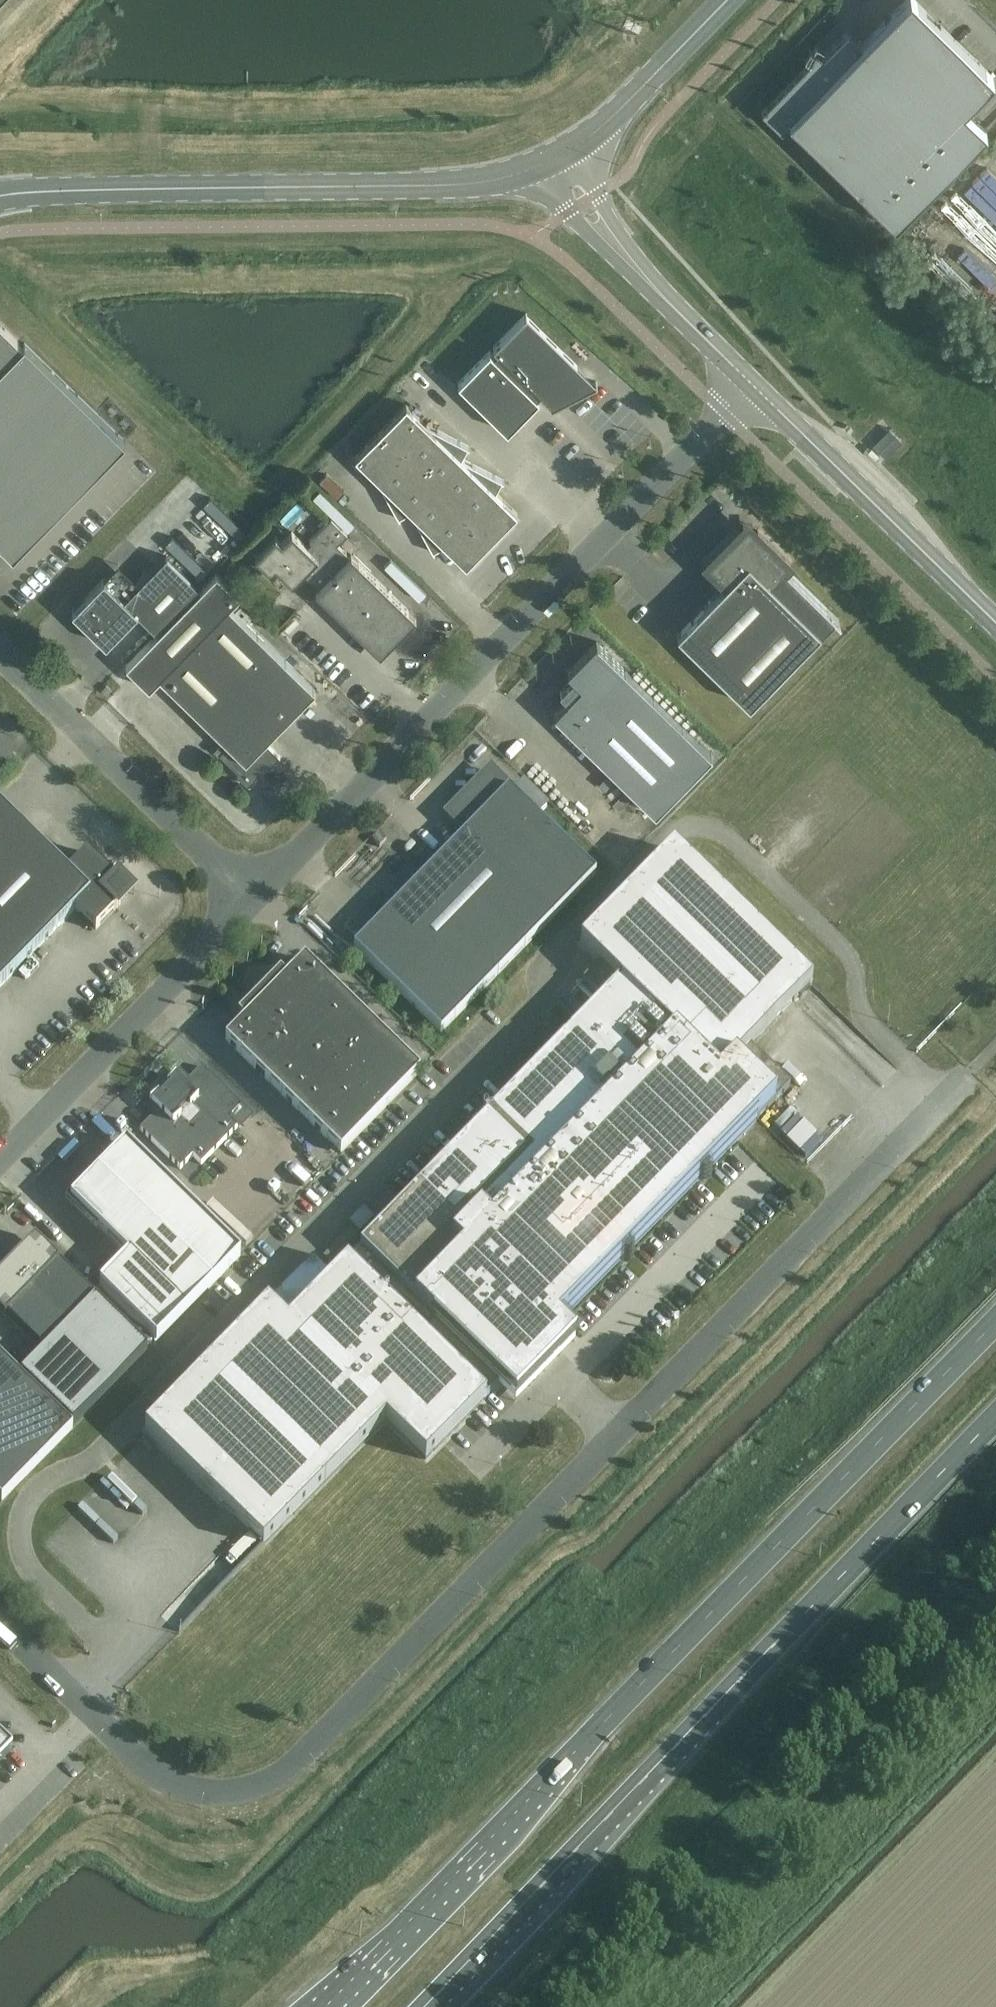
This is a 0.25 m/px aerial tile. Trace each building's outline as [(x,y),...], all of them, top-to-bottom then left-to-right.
[(790,121),(896,224),(987,130),(964,108),(994,77),(916,0),(906,0),(862,45),(848,31),(824,55),(815,50),(809,61),(762,110),(782,129),(790,121)] [(994,101),(986,115),(995,121),(995,102),(994,101)] [(539,399),(537,396),(540,393),(550,402),(552,406),(597,383),(597,382),(595,383),(564,352),(526,315),(527,314),(527,313),(494,347),(498,351),(494,354),(490,351),(458,383),(508,431),(539,399)] [(25,342),(23,345),(0,323),(0,542),(13,555),(125,440),(25,342)] [(436,484),(462,458),(468,447),(469,448),(470,447),(427,424),(425,426),(418,419),(420,417),(406,404),(381,430),(436,484)] [(436,484),(381,430),(355,457),(368,470),(370,468),(377,475),(376,477),(399,519),(400,518),(400,517),(410,511),(436,484)] [(462,458),(436,484),(410,511),(434,553),(435,552),(434,550),(445,544),(466,565),(483,548),(484,550),(503,531),(501,529),(518,512),(496,492),(502,480),(504,481),(504,480),(462,458)] [(347,533),(331,518),(310,540),(312,543),(308,547),(292,532),(282,542),(276,536),(255,557),(271,572),(276,567),(293,584),(303,573),(319,588),(350,556),(338,543),(347,533)] [(744,533),(740,533),(739,532),(739,531),(738,531),(706,563),(727,583),(677,634),(750,705),(822,632),(835,618),(838,621),(839,620),(785,567),(790,562),(758,530),(757,531),(756,533),(752,533),(752,525),(744,525),(744,533)] [(199,564),(219,551),(207,533),(187,545),(199,564)] [(350,556),(319,588),(316,591),(380,654),(416,617),(352,554),(350,556)] [(137,613),(156,631),(199,587),(167,556),(125,599),(104,579),(72,611),(106,645),(137,613)] [(233,557),(220,570),(229,579),(242,566),(233,557)] [(269,768),(280,756),(265,742),(316,690),(230,606),(240,595),(217,573),(126,666),(150,688),(160,678),(229,745),(220,753),(239,772),(238,774),(249,785),(267,766),(269,768)] [(574,678),(561,692),(568,699),(554,714),(655,813),(712,754),(597,642),(568,672),(574,678)] [(490,771),(447,815),(466,833),(354,947),(441,1032),(596,874),(538,817),(490,771)] [(76,911),(96,931),(121,906),(119,905),(128,896),(119,887),(121,886),(88,851),(67,872),(0,806),(0,989),(76,911)] [(426,1459),(443,1441),(499,1384),(516,1401),(575,1340),(558,1324),(790,1086),(750,1047),(812,984),(673,848),(580,944),(600,963),(583,981),(603,1001),(332,1278),(312,1258),(145,1430),(263,1546),(386,1420),(426,1459)] [(340,1153),(420,1072),(305,959),(225,1040),(340,1153)] [(153,1116),(140,1129),(180,1168),(193,1155),(201,1164),(237,1126),(229,1118),(241,1105),(201,1066),(189,1079),(180,1070),(167,1084),(168,1085),(168,1084),(170,1086),(159,1098),(157,1096),(158,1095),(157,1094),(144,1108),(153,1116)] [(812,1134),(827,1116),(808,1100),(793,1119),(812,1134)] [(65,1200),(97,1231),(99,1229),(127,1256),(100,1285),(157,1341),(241,1255),(126,1143),(98,1172),(96,1169),(65,1200)] [(59,1263),(57,1261),(55,1263),(32,1241),(32,1240),(31,1242),(34,1245),(23,1256),(20,1253),(18,1254),(19,1255),(21,1257),(0,1279),(0,1308),(8,1316),(44,1351),(22,1373),(74,1423),(146,1350),(94,1299),(95,1298),(59,1263)] [(1,1500),(73,1427),(0,1356),(0,1499),(1,1500)] [(12,1748),(0,1736),(0,1761),(12,1748)]
